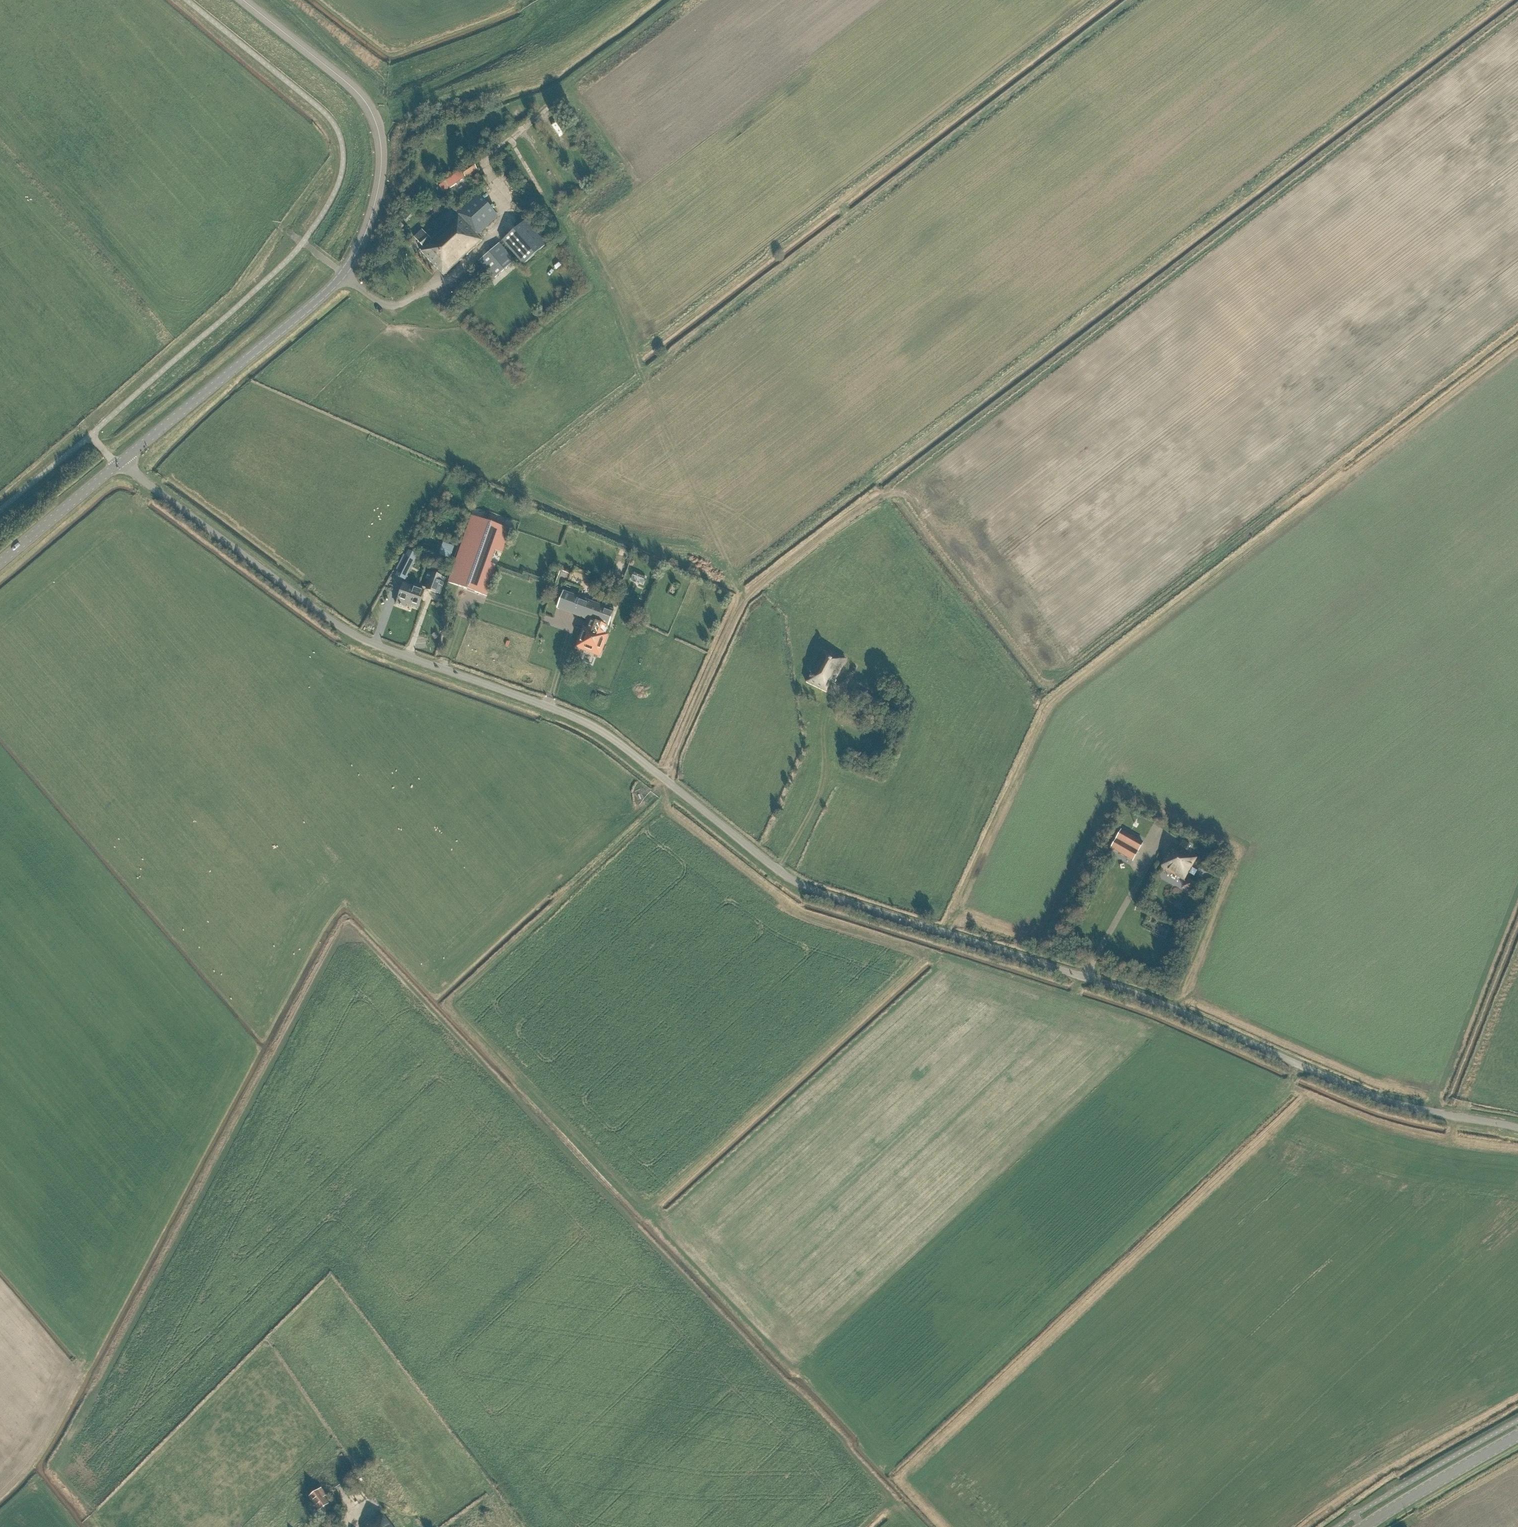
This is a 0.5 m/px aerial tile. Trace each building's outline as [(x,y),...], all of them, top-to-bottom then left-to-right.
[(460,171),(441,183),(446,190),(465,178),(477,170),(472,163),(460,171)] [(424,231),(416,238),(424,247),(420,251),(437,269),(438,268),(445,275),(456,266),(483,241),(478,235),(498,217),(477,194),(460,210),(457,207),(454,210),(459,215),(432,240),(424,231)] [(525,220),(501,241),(522,265),(546,244),(525,220)] [(500,244),(480,262),(495,279),(516,261),(500,244)] [(471,517),(448,583),(486,597),(497,567),(490,565),(494,551),(501,553),(509,531),(471,517)] [(443,542),(439,555),(450,559),(454,546),(443,542)] [(408,551),(396,575),(404,580),(417,555),(408,551)] [(432,573),(426,590),(436,593),(442,577),(432,573)] [(398,601),(396,605),(405,608),(406,604),(418,608),(424,591),(404,584),(398,601)] [(575,648),(598,656),(606,636),(604,635),(613,611),(562,592),(556,607),(589,620),(585,630),(582,629),(575,648)] [(811,674),(806,683),(826,694),(832,683),(833,684),(846,659),(830,651),(828,654),(821,650),(809,673),(811,674)] [(874,698),(854,688),(851,695),(871,705),(874,698)] [(1121,830),(1110,849),(1132,862),(1143,843),(1121,830)] [(1164,859),(1160,867),(1184,881),(1197,857),(1187,852),(1190,845),(1182,840),(1179,846),(1172,843),(1163,858),(1164,859)] [(1187,879),(1183,887),(1191,892),(1195,884),(1187,879)] [(309,1497),(319,1510),(329,1503),(324,1497),(327,1495),(322,1488),(309,1497)] [(383,1514),(382,1514),(367,1525),(368,1526),(392,1526),(383,1514)]
